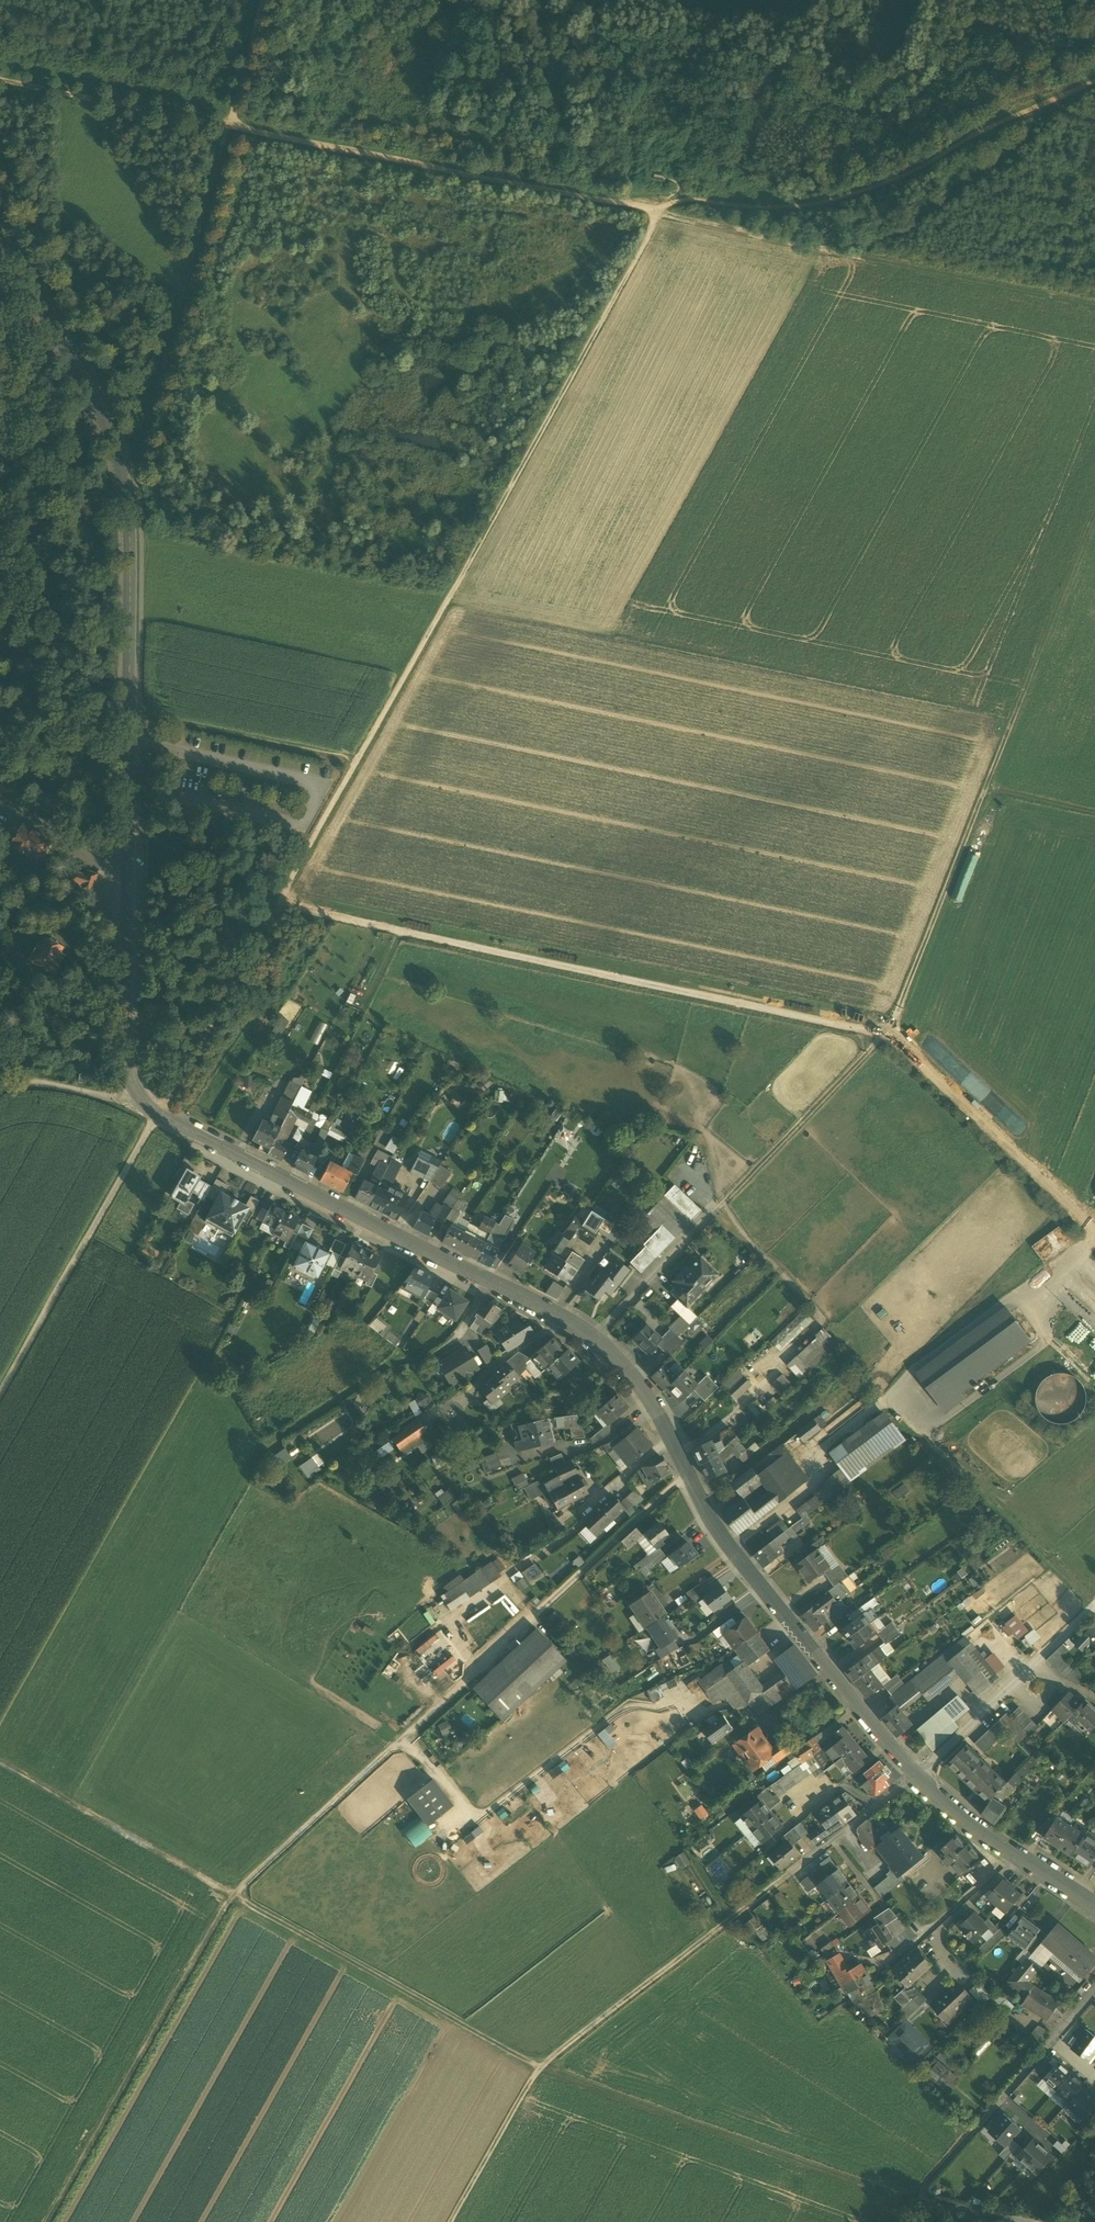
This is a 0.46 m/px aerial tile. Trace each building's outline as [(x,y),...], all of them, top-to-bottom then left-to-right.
[(36,833),(23,825),(22,827),(17,824),(13,830),(11,829),(8,834),(10,836),(7,841),(12,843),(11,846),(17,849),(23,838),(30,843),(36,833)] [(51,842),(36,833),(30,843),(36,846),(45,851),(46,851),(45,850),(50,842),(51,843),(51,842)] [(30,843),(23,838),(17,849),(24,853),(30,843)] [(30,843),(24,853),(29,857),(32,853),(36,846),(30,843)] [(45,851),(36,846),(32,853),(41,858),(41,859),(45,851)] [(41,858),(32,853),(29,857),(38,862),(41,858)] [(92,877),(74,871),(71,881),(88,887),(92,877)] [(61,947),(45,938),(42,945),(38,943),(29,959),(54,973),(64,955),(60,953),(62,948),(63,949),(64,948),(62,947),(61,947)] [(281,1016),(274,1028),(282,1032),(289,1021),(281,1016)] [(244,1086),(254,1086),(254,1075),(244,1074),(244,1086)] [(282,1097),(293,1103),(301,1087),(290,1081),(282,1097)] [(293,1103),(292,1106),(305,1113),(311,1116),(317,1105),(313,1102),(308,1111),(303,1108),(311,1092),(301,1087),(293,1103)] [(269,1124),(280,1130),(288,1113),(292,1106),(293,1103),(282,1097),(269,1124)] [(305,1113),(292,1106),(288,1113),(296,1117),(299,1119),(301,1115),(304,1116),(305,1113)] [(280,1130),(276,1138),(284,1142),(293,1123),(296,1117),(288,1113),(280,1130)] [(304,1116),(301,1115),(299,1119),(307,1123),(310,1118),(311,1116),(305,1113),(304,1116)] [(299,1119),(296,1117),(293,1123),(299,1126),(292,1139),(298,1141),(300,1137),(307,1123),(299,1119)] [(316,1121),(310,1118),(307,1123),(300,1137),(306,1141),(316,1121)] [(269,1124),(262,1121),(252,1140),(261,1144),(258,1150),(267,1155),(276,1138),(280,1130),(269,1124)] [(326,1133),(344,1143),(351,1131),(333,1121),(326,1133)] [(385,1148),(393,1153),(401,1139),(393,1135),(385,1148)] [(284,1142),(276,1138),(267,1155),(280,1161),(289,1145),(284,1142)] [(325,1141),(318,1138),(314,1147),(320,1150),(325,1141)] [(316,1158),(300,1150),(292,1167),(308,1175),(316,1158)] [(360,1158),(356,1156),(352,1165),(360,1169),(364,1161),(360,1158)] [(436,1170),(416,1160),(410,1172),(428,1181),(436,1170)] [(348,1172),(329,1162),(319,1181),(342,1192),(351,1173),(348,1172)] [(385,1164),(379,1162),(374,1172),(382,1176),(383,1173),(387,1166),(385,1164)] [(360,1169),(352,1165),(348,1172),(351,1173),(356,1176),(360,1169)] [(398,1170),(387,1165),(387,1166),(383,1173),(394,1178),(398,1170)] [(430,1181),(441,1189),(451,1174),(440,1166),(430,1181)] [(201,1177),(186,1168),(185,1171),(179,1168),(175,1175),(181,1178),(170,1197),(180,1203),(176,1209),(188,1216),(194,1205),(188,1201),(192,1193),(198,1196),(206,1184),(199,1180),(201,1177)] [(374,1172),(370,1180),(373,1181),(371,1185),(376,1187),(382,1176),(374,1172)] [(209,1193),(207,1197),(216,1202),(221,1193),(223,1195),(228,1186),(216,1179),(212,1187),(209,1193)] [(363,1181),(354,1198),(367,1205),(376,1188),(376,1187),(371,1185),(363,1181)] [(212,1187),(206,1184),(198,1196),(197,1198),(204,1202),(209,1193),(212,1187)] [(568,1184),(565,1192),(575,1196),(578,1188),(568,1184)] [(701,1211),(673,1185),(663,1196),(690,1222),(701,1211)] [(394,1191),(386,1187),(384,1192),(392,1196),(394,1191)] [(384,1192),(376,1188),(367,1205),(383,1213),(392,1196),(384,1192)] [(444,1205),(452,1210),(463,1194),(453,1188),(443,1203),(444,1205)] [(392,1196),(383,1213),(397,1220),(408,1198),(394,1191),(392,1196)] [(223,1195),(221,1193),(216,1202),(207,1218),(234,1233),(248,1208),(223,1195)] [(690,1222),(663,1196),(642,1218),(655,1232),(643,1244),(645,1247),(630,1262),(641,1272),(644,1269),(644,1270),(675,1238),(690,1222)] [(446,1219),(447,1217),(452,1210),(444,1205),(442,1208),(436,1204),(429,1215),(435,1219),(435,1220),(442,1224),(446,1219)] [(284,1212),(272,1206),(264,1222),(276,1228),(284,1212)] [(459,1214),(452,1210),(447,1217),(446,1219),(453,1223),(459,1214)] [(583,1222),(575,1217),(573,1221),(572,1220),(571,1222),(572,1222),(564,1235),(573,1241),(576,1236),(589,1244),(597,1231),(596,1230),(598,1227),(604,1219),(591,1211),(583,1222)] [(291,1213),(288,1214),(284,1212),(276,1228),(273,1233),(286,1240),(287,1240),(291,1232),(298,1219),(292,1216),(291,1213)] [(429,1215),(422,1212),(414,1229),(427,1235),(435,1220),(435,1219),(429,1215)] [(489,1234),(485,1243),(490,1246),(491,1246),(493,1247),(498,1238),(503,1240),(514,1220),(505,1215),(499,1225),(495,1222),(489,1234)] [(495,1222),(484,1217),(478,1228),(489,1234),(495,1222)] [(604,1219),(598,1227),(596,1230),(597,1231),(606,1237),(614,1225),(604,1218),(604,1219)] [(614,1225),(606,1237),(614,1243),(624,1231),(614,1225)] [(463,1233),(450,1227),(442,1243),(455,1250),(463,1233)] [(297,1235),(291,1232),(287,1240),(286,1240),(283,1246),(289,1250),(297,1235)] [(485,1243),(463,1233),(455,1250),(476,1260),(485,1243)] [(583,1260),(567,1249),(573,1241),(564,1235),(562,1237),(556,1233),(552,1241),(557,1245),(551,1254),(554,1256),(554,1255),(576,1270),(583,1260)] [(346,1245),(335,1239),(329,1251),(340,1256),(346,1245)] [(535,1253),(515,1240),(503,1260),(517,1269),(515,1272),(521,1275),(535,1253)] [(305,1242),(293,1265),(317,1278),(329,1254),(305,1242)] [(490,1246),(485,1243),(476,1260),(490,1267),(498,1250),(493,1247),(491,1246),(490,1246)] [(366,1251),(362,1249),(361,1248),(359,1248),(353,1245),(346,1259),(341,1268),(342,1268),(355,1274),(366,1251)] [(366,1251),(355,1274),(366,1280),(367,1280),(371,1272),(378,1258),(372,1254),(371,1253),(369,1253),(366,1251)] [(576,1270),(554,1255),(554,1256),(545,1269),(567,1284),(576,1270)] [(340,1256),(334,1269),(340,1272),(342,1268),(341,1268),(346,1259),(340,1256)] [(710,1267),(700,1258),(695,1263),(695,1262),(693,1264),(694,1265),(684,1274),(682,1272),(673,1281),(679,1287),(672,1293),(678,1299),(685,1306),(686,1306),(700,1291),(701,1291),(713,1278),(706,1271),(710,1267)] [(629,1270),(616,1260),(610,1267),(623,1277),(629,1270)] [(434,1275),(415,1266),(415,1267),(401,1285),(412,1290),(411,1292),(423,1298),(427,1290),(434,1275)] [(1083,1321),(1094,1332),(1094,1266),(1085,1276),(1079,1270),(1065,1286),(1092,1312),(1083,1321)] [(623,1277),(610,1267),(605,1274),(618,1284),(623,1277)] [(605,1274),(601,1271),(592,1281),(586,1290),(587,1291),(597,1299),(606,1288),(612,1292),(618,1284),(605,1274)] [(371,1272),(367,1280),(366,1280),(364,1284),(371,1288),(377,1275),(371,1272)] [(587,1277),(577,1290),(584,1295),(587,1291),(586,1290),(592,1281),(587,1277)] [(557,1300),(564,1289),(553,1281),(545,1294),(557,1300)] [(438,1295),(427,1290),(423,1298),(421,1302),(431,1306),(437,1297),(438,1295)] [(467,1302),(449,1291),(442,1301),(437,1309),(455,1320),(467,1302)] [(437,1309),(442,1301),(437,1297),(431,1306),(428,1311),(433,1315),(437,1309)] [(327,1298),(323,1306),(332,1311),(336,1302),(327,1298)] [(697,1317),(686,1306),(685,1306),(678,1299),(670,1307),(689,1325),(697,1317)] [(487,1300),(477,1314),(479,1316),(490,1323),(496,1314),(500,1309),(487,1300)] [(771,1342),(781,1352),(812,1321),(803,1311),(771,1342)] [(470,1328),(482,1336),(499,1317),(496,1314),(490,1323),(479,1316),(470,1328)] [(1030,1342),(1010,1315),(922,1379),(946,1411),(964,1398),(960,1393),(1030,1342)] [(368,1326),(387,1341),(391,1336),(387,1332),(391,1328),(376,1316),(368,1326)] [(512,1322),(495,1333),(507,1350),(525,1340),(518,1330),(512,1322)] [(653,1333),(645,1325),(632,1338),(640,1346),(647,1352),(655,1344),(658,1341),(651,1334),(653,1333)] [(669,1329),(658,1341),(655,1344),(662,1351),(677,1337),(669,1329)] [(801,1380),(837,1346),(824,1331),(787,1365),(801,1380)] [(705,1348),(713,1340),(707,1335),(700,1342),(705,1348)] [(391,1336),(387,1341),(395,1347),(399,1342),(391,1336)] [(684,1343),(677,1337),(662,1351),(669,1358),(684,1343)] [(552,1338),(529,1358),(541,1373),(548,1367),(564,1352),(552,1338)] [(495,1358),(486,1345),(477,1350),(486,1364),(495,1358)] [(465,1348),(439,1364),(451,1385),(477,1368),(465,1348)] [(564,1352),(548,1367),(558,1379),(578,1362),(567,1349),(564,1352)] [(517,1352),(504,1363),(513,1373),(526,1362),(517,1352)] [(667,1370),(663,1365),(651,1376),(657,1383),(656,1384),(663,1391),(676,1379),(683,1371),(684,1370),(676,1362),(667,1370)] [(513,1373),(504,1363),(492,1373),(494,1375),(505,1388),(506,1388),(518,1378),(513,1373)] [(676,1379),(663,1391),(669,1398),(672,1395),(679,1403),(693,1390),(697,1386),(683,1371),(676,1379)] [(1071,1422),(1077,1417),(1082,1412),(1085,1405),(1086,1398),(1085,1390),(1082,1384),(1077,1378),(1071,1374),(1064,1372),(1056,1372),(1049,1374),(1043,1378),(1038,1384),(1035,1391),(1034,1398),(1035,1406),(1038,1412),(1043,1418),(1050,1422),(1057,1424),(1064,1424),(1071,1422)] [(771,1382),(780,1394),(793,1385),(784,1373),(771,1382)] [(505,1388),(494,1375),(479,1388),(488,1399),(483,1403),(490,1411),(493,1411),(503,1403),(498,1398),(508,1390),(506,1388),(505,1388)] [(744,1376),(728,1391),(736,1399),(752,1384),(744,1376)] [(697,1386),(693,1390),(704,1401),(717,1388),(707,1377),(697,1386)] [(420,1392),(417,1403),(428,1407),(431,1395),(420,1392)] [(617,1394),(598,1409),(609,1422),(628,1407),(617,1394)] [(408,1403),(415,1415),(422,1411),(415,1399),(408,1403)] [(524,1409),(529,1405),(524,1399),(519,1403),(524,1409)] [(755,1414),(764,1407),(758,1399),(749,1406),(755,1414)] [(886,1412),(847,1441),(868,1468),(906,1440),(886,1412)] [(585,1438),(576,1415),(553,1417),(555,1428),(571,1426),(573,1439),(585,1438)] [(259,1428),(267,1425),(263,1416),(255,1419),(259,1428)] [(819,1417),(797,1433),(804,1442),(826,1426),(819,1417)] [(547,1420),(534,1422),(540,1445),(553,1442),(547,1420)] [(430,1437),(418,1421),(393,1439),(405,1455),(419,1445),(424,1451),(431,1445),(426,1440),(430,1437)] [(534,1422),(517,1426),(521,1441),(515,1443),(517,1451),(540,1445),(534,1422)] [(612,1431),(607,1424),(590,1439),(593,1442),(604,1438),(612,1431)] [(729,1428),(720,1432),(720,1441),(714,1444),(718,1454),(727,1446),(735,1439),(729,1428)] [(651,1446),(637,1429),(622,1441),(613,1448),(628,1466),(636,1459),(636,1458),(651,1446)] [(618,1436),(610,1442),(602,1446),(608,1453),(613,1448),(622,1441),(618,1436)] [(735,1439),(727,1446),(733,1452),(738,1458),(739,1458),(747,1450),(736,1438),(735,1439)] [(712,1440),(694,1449),(701,1465),(719,1457),(718,1454),(714,1444),(712,1440)] [(868,1468),(847,1441),(830,1454),(841,1469),(851,1482),(868,1469),(868,1468)] [(389,1442),(378,1450),(382,1456),(393,1447),(389,1442)] [(747,1450),(739,1458),(743,1463),(760,1448),(756,1443),(747,1450)] [(722,1462),(733,1452),(727,1446),(718,1454),(719,1457),(722,1462)] [(782,1446),(752,1469),(757,1476),(774,1462),(783,1455),(787,1452),(782,1446)] [(274,1455),(280,1465),(292,1458),(286,1448),(274,1455)] [(787,1452),(783,1455),(805,1483),(809,1479),(787,1452)] [(305,1475),(327,1465),(321,1453),(299,1463),(305,1475)] [(480,1460),(482,1466),(499,1460),(497,1454),(480,1460)] [(562,1455),(549,1461),(553,1468),(565,1462),(562,1455)] [(805,1483),(783,1455),(774,1462),(796,1489),(805,1483)] [(660,1456),(642,1467),(648,1477),(642,1483),(646,1488),(652,1483),(669,1472),(665,1464),(660,1456)] [(719,1457),(701,1465),(708,1481),(726,1473),(722,1462),(719,1457)] [(502,1467),(499,1460),(482,1466),(485,1473),(502,1467)] [(565,1462),(553,1468),(559,1478),(562,1483),(578,1476),(570,1460),(565,1462)] [(774,1462),(757,1476),(761,1481),(768,1489),(779,1503),(796,1489),(774,1462)] [(757,1476),(752,1469),(746,1474),(755,1486),(761,1481),(757,1476)] [(825,1486),(814,1494),(816,1496),(797,1511),(803,1518),(851,1482),(841,1469),(823,1483),(825,1486)] [(513,1479),(516,1485),(525,1481),(522,1474),(513,1479)] [(746,1474),(732,1485),(741,1497),(755,1486),(746,1474)] [(578,1476),(562,1483),(572,1502),(587,1493),(578,1476)] [(545,1485),(548,1492),(557,1510),(572,1502),(562,1483),(559,1478),(545,1485)] [(548,1492),(545,1485),(543,1480),(525,1489),(531,1501),(548,1492)] [(528,1486),(525,1481),(516,1485),(518,1491),(528,1486)] [(900,1498),(910,1490),(905,1483),(894,1490),(900,1498)] [(449,1486),(437,1495),(443,1503),(455,1495),(449,1486)] [(759,1519),(779,1503),(768,1489),(748,1505),(759,1519)] [(638,1504),(629,1494),(624,1499),(634,1508),(638,1504)] [(613,1496),(601,1507),(600,1506),(590,1515),(590,1516),(593,1520),(586,1526),(594,1535),(623,1509),(624,1508),(619,1503),(613,1496)] [(743,1498),(722,1514),(738,1535),(747,1528),(737,1514),(748,1505),(743,1498)] [(634,1508),(624,1499),(619,1503),(624,1508),(623,1509),(627,1514),(634,1508)] [(748,1505),(737,1514),(747,1528),(759,1519),(748,1505)] [(668,1536),(657,1523),(644,1534),(655,1549),(656,1550),(664,1543),(662,1541),(668,1536)] [(642,1534),(635,1527),(632,1531),(639,1538),(642,1534)] [(632,1531),(620,1541),(627,1548),(639,1538),(632,1531)] [(785,1532),(776,1538),(781,1545),(789,1538),(785,1532)] [(806,1549),(810,1554),(814,1552),(827,1542),(823,1537),(806,1549)] [(776,1538),(769,1544),(774,1550),(781,1545),(776,1538)] [(686,1542),(669,1555),(670,1556),(679,1567),(698,1555),(686,1542)] [(769,1544),(754,1556),(764,1568),(778,1557),(774,1550),(769,1544)] [(655,1549),(648,1555),(652,1561),(663,1553),(659,1547),(656,1550),(655,1549)] [(810,1554),(796,1565),(809,1583),(827,1569),(814,1552),(810,1554)] [(652,1561),(651,1562),(655,1567),(667,1558),(663,1553),(652,1561)] [(648,1555),(637,1563),(641,1568),(651,1562),(652,1561),(648,1555)] [(670,1556),(662,1562),(669,1573),(679,1567),(670,1556)] [(441,1597),(450,1611),(501,1576),(499,1572),(504,1569),(498,1560),(493,1564),(492,1562),(441,1597)] [(536,1563),(526,1568),(532,1578),(541,1573),(536,1563)] [(840,1565),(828,1574),(836,1585),(848,1577),(840,1565)] [(965,1566),(955,1573),(960,1580),(970,1573),(965,1566)] [(828,1595),(815,1605),(827,1621),(841,1610),(844,1608),(839,1601),(857,1587),(848,1577),(836,1585),(826,1593),(828,1595)] [(699,1584),(686,1592),(690,1598),(703,1590),(699,1584)] [(707,1595),(703,1598),(704,1599),(713,1611),(731,1598),(722,1584),(707,1595)] [(703,1590),(690,1598),(695,1605),(704,1599),(703,1598),(707,1595),(703,1590)] [(649,1591),(630,1603),(646,1628),(665,1615),(649,1591)] [(874,1598),(863,1606),(866,1612),(878,1604),(874,1598)] [(827,1621),(815,1605),(802,1616),(814,1632),(827,1622),(828,1621),(827,1621)] [(841,1610),(827,1621),(828,1621),(827,1622),(832,1628),(852,1614),(847,1606),(844,1608),(841,1610)] [(863,1613),(842,1629),(849,1639),(870,1623),(863,1613)] [(1002,1625),(1009,1636),(1014,1633),(1018,1639),(1030,1631),(1019,1614),(1002,1625)] [(673,1627),(665,1615),(646,1628),(660,1648),(672,1640),(677,1636),(671,1628),(673,1627)] [(732,1617),(713,1632),(719,1639),(725,1635),(724,1634),(738,1624),(732,1617)] [(738,1624),(724,1634),(725,1635),(736,1649),(758,1633),(746,1618),(738,1624)] [(870,1623),(849,1639),(856,1649),(878,1634),(870,1623)] [(878,1634),(881,1639),(897,1628),(893,1623),(878,1634)] [(1076,1643),(1084,1651),(1094,1640),(1094,1641),(1094,1624),(1083,1637),(1082,1637),(1076,1643)] [(902,1635),(897,1628),(881,1639),(886,1646),(902,1635)] [(1027,1647),(1042,1637),(1036,1628),(1021,1638),(1027,1647)] [(536,1629),(472,1688),(502,1721),(566,1661),(536,1629)] [(758,1633),(736,1650),(748,1666),(770,1649),(758,1633)] [(905,1685),(893,1694),(904,1709),(905,1710),(923,1695),(929,1702),(961,1676),(949,1661),(964,1650),(982,1672),(988,1680),(996,1675),(966,1636),(905,1685)] [(1056,1651),(1062,1656),(1074,1644),(1069,1639),(1056,1651)] [(678,1649),(672,1640),(660,1648),(655,1651),(661,1659),(670,1653),(678,1649)] [(817,1674),(795,1645),(778,1658),(785,1667),(783,1668),(785,1670),(798,1688),(817,1674)] [(678,1649),(670,1653),(678,1669),(690,1663),(683,1647),(678,1649)] [(879,1647),(871,1652),(875,1657),(879,1663),(887,1657),(879,1647)] [(964,1650),(949,1661),(961,1676),(967,1684),(982,1672),(964,1650)] [(1062,1656),(1056,1651),(1048,1660),(1056,1669),(1065,1660),(1066,1660),(1062,1656)] [(612,1673),(620,1667),(610,1653),(602,1659),(612,1673)] [(875,1657),(866,1663),(871,1669),(879,1663),(875,1657)] [(727,1675),(737,1668),(730,1658),(701,1680),(698,1677),(696,1679),(705,1691),(727,1675)] [(863,1660),(846,1672),(854,1682),(871,1669),(866,1663),(863,1660)] [(1065,1660),(1056,1669),(1061,1674),(1070,1665),(1065,1660)] [(737,1668),(727,1675),(741,1693),(757,1682),(742,1663),(737,1668)] [(871,1669),(854,1682),(867,1698),(884,1686),(883,1685),(880,1682),(889,1675),(879,1663),(871,1669)] [(1070,1665),(1061,1674),(1065,1678),(1075,1669),(1070,1665)] [(798,1688),(785,1670),(770,1680),(775,1686),(783,1698),(784,1699),(798,1688)] [(982,1672),(967,1684),(973,1692),(988,1680),(982,1672)] [(745,1707),(749,1704),(727,1675),(705,1691),(713,1704),(720,1699),(722,1701),(726,1698),(734,1708),(745,1707)] [(897,1675),(883,1685),(884,1686),(888,1691),(901,1681),(897,1675)] [(647,1690),(652,1701),(665,1695),(662,1690),(677,1683),(674,1677),(647,1690)] [(770,1680),(761,1687),(765,1693),(775,1686),(770,1680)] [(988,1680),(973,1692),(979,1699),(993,1687),(988,1680)] [(901,1681),(888,1691),(891,1695),(893,1694),(905,1685),(901,1681)] [(757,1682),(741,1693),(749,1704),(755,1700),(765,1693),(761,1687),(757,1682)] [(765,1693),(755,1700),(764,1711),(783,1698),(775,1686),(765,1693)] [(1068,1693),(1053,1709),(1065,1721),(1068,1719),(1081,1704),(1068,1693)] [(904,1709),(893,1694),(891,1695),(887,1699),(894,1709),(897,1707),(901,1712),(904,1709)] [(959,1696),(916,1731),(927,1745),(954,1723),(970,1710),(959,1696)] [(764,1711),(755,1700),(749,1704),(757,1716),(764,1711)] [(1084,1701),(1081,1704),(1068,1719),(1075,1726),(1078,1724),(1084,1730),(1086,1727),(1091,1732),(1094,1727),(1094,1711),(1089,1705),(1088,1706),(1084,1701)] [(901,1712),(897,1707),(894,1709),(883,1718),(897,1735),(911,1724),(901,1712)] [(1014,1714),(1017,1718),(1024,1712),(1020,1708),(1014,1714)] [(1054,1729),(1062,1719),(1052,1710),(1043,1720),(1054,1729)] [(1016,1722),(1019,1725),(1028,1716),(1024,1712),(1017,1718),(1014,1721),(1016,1722)] [(1007,1713),(998,1722),(1006,1731),(1016,1722),(1014,1721),(1007,1713)] [(724,1716),(703,1730),(713,1744),(730,1732),(734,1729),(732,1726),(731,1726),(724,1716)] [(1028,1716),(1019,1725),(1023,1730),(1033,1721),(1028,1716)] [(447,1720),(439,1725),(444,1734),(452,1729),(447,1720)] [(1033,1721),(1023,1730),(1028,1735),(1029,1733),(1037,1726),(1033,1721)] [(1006,1731),(998,1722),(975,1744),(985,1754),(1007,1732),(1006,1731)] [(1016,1722),(1006,1731),(1007,1732),(1018,1744),(1028,1735),(1023,1730),(1019,1725),(1016,1722)] [(610,1733),(615,1728),(611,1723),(598,1734),(610,1748),(617,1742),(610,1733)] [(954,1723),(927,1745),(932,1752),(958,1728),(954,1723)] [(1037,1726),(1029,1733),(1031,1735),(1039,1728),(1037,1726)] [(841,1739),(827,1751),(833,1757),(836,1762),(843,1756),(857,1745),(842,1727),(836,1733),(841,1739)] [(757,1729),(735,1745),(741,1754),(745,1752),(750,1759),(749,1760),(755,1769),(773,1756),(775,1755),(772,1750),(757,1729)] [(827,1751),(841,1739),(836,1733),(819,1746),(822,1749),(821,1750),(824,1754),(827,1751)] [(453,1746),(461,1749),(464,1738),(457,1736),(453,1746)] [(813,1738),(804,1744),(813,1756),(821,1750),(822,1749),(819,1746),(813,1738)] [(1032,1739),(1022,1748),(1031,1757),(1040,1747),(1032,1739)] [(785,1741),(772,1750),(775,1755),(773,1756),(777,1763),(778,1762),(793,1752),(785,1741)] [(804,1744),(793,1752),(802,1763),(804,1762),(813,1756),(804,1744)] [(857,1745),(843,1756),(854,1771),(861,1765),(862,1766),(870,1760),(857,1745)] [(966,1746),(948,1765),(965,1780),(983,1761),(966,1746)] [(821,1750),(813,1756),(820,1766),(824,1771),(836,1762),(833,1757),(829,1760),(824,1754),(821,1750)] [(1036,1752),(1016,1773),(1022,1778),(1041,1758),(1036,1752)] [(813,1756),(804,1762),(811,1772),(820,1766),(813,1756)] [(854,1771),(843,1756),(836,1762),(848,1776),(854,1771)] [(879,1760),(864,1773),(869,1779),(864,1783),(871,1790),(872,1791),(875,1788),(876,1789),(886,1781),(890,1777),(888,1775),(891,1772),(886,1766),(884,1767),(879,1760)] [(1006,1783),(983,1761),(965,1780),(989,1803),(993,1798),(1006,1783)] [(802,1763),(778,1781),(783,1789),(785,1791),(811,1772),(804,1762),(802,1763)] [(559,1765),(549,1771),(553,1777),(563,1771),(559,1765)] [(1016,1773),(1008,1782),(1014,1787),(1016,1785),(1022,1778),(1016,1773)] [(454,1805),(433,1779),(407,1799),(427,1826),(454,1805)] [(778,1781),(767,1789),(772,1797),(783,1789),(778,1781)] [(886,1781),(876,1789),(875,1788),(872,1791),(871,1790),(869,1792),(868,1795),(878,1796),(890,1786),(886,1781)] [(1006,1783),(993,1798),(998,1801),(1000,1798),(1001,1800),(1002,1800),(1014,1787),(1008,1782),(1006,1783)] [(1035,1789),(1029,1784),(1024,1790),(1030,1795),(1035,1789)] [(845,1798),(842,1795),(831,1803),(845,1822),(856,1814),(845,1798)] [(989,1803),(981,1815),(994,1823),(1005,1806),(998,1801),(993,1798),(989,1803)] [(761,1802),(743,1817),(753,1830),(772,1815),(761,1802)] [(845,1822),(831,1803),(816,1814),(825,1826),(820,1830),(824,1836),(845,1822)] [(695,1810),(702,1819),(709,1814),(703,1804),(695,1810)] [(1056,1809),(1045,1821),(1051,1826),(1057,1818),(1058,1818),(1062,1813),(1056,1809)] [(772,1815),(753,1830),(762,1842),(763,1842),(771,1835),(781,1827),(772,1815)] [(1051,1826),(1044,1837),(1058,1846),(1070,1827),(1058,1818),(1057,1818),(1051,1826)] [(885,1841),(867,1819),(859,1825),(877,1847),(885,1841)] [(794,1828),(802,1838),(809,1834),(801,1823),(794,1828)] [(467,1842),(484,1832),(481,1827),(464,1837),(467,1842)] [(1084,1836),(1070,1827),(1058,1846),(1072,1855),(1084,1836)] [(794,1828),(781,1838),(786,1843),(788,1841),(792,1846),(802,1838),(794,1828)] [(885,1841),(877,1847),(888,1861),(911,1843),(900,1829),(885,1841)] [(820,1830),(810,1836),(815,1843),(824,1836),(820,1830)] [(1086,1833),(1084,1836),(1072,1855),(1090,1867),(1094,1859),(1094,1839),(1086,1833)] [(771,1835),(763,1842),(762,1842),(759,1844),(765,1852),(777,1842),(771,1835)] [(966,1846),(956,1835),(943,1847),(948,1853),(942,1858),(949,1866),(952,1864),(962,1876),(965,1873),(982,1858),(969,1844),(966,1846)] [(786,1843),(773,1854),(779,1861),(777,1863),(781,1869),(799,1855),(792,1846),(788,1841),(786,1843)] [(911,1843),(888,1861),(892,1865),(889,1867),(892,1870),(900,1881),(904,1878),(901,1875),(908,1870),(906,1868),(914,1861),(916,1863),(923,1857),(911,1843)] [(682,1868),(691,1863),(685,1851),(676,1857),(682,1868)] [(994,1868),(984,1856),(982,1858),(965,1873),(975,1885),(994,1868)] [(830,1876),(839,1869),(829,1857),(821,1864),(823,1866),(830,1876)] [(830,1876),(823,1866),(817,1870),(824,1880),(830,1876)] [(824,1880),(820,1884),(818,1885),(818,1886),(828,1899),(849,1883),(839,1869),(830,1876),(824,1880)] [(824,1880),(817,1870),(812,1874),(820,1884),(824,1880)] [(900,1881),(892,1870),(887,1875),(888,1877),(874,1889),(882,1898),(905,1880),(904,1878),(900,1881)] [(812,1874),(807,1878),(815,1888),(818,1886),(818,1885),(820,1884),(812,1874)] [(807,1878),(802,1882),(809,1893),(815,1888),(807,1878)] [(1003,1879),(987,1898),(997,1906),(1012,1887),(1003,1879)] [(849,1883),(828,1899),(839,1913),(842,1911),(860,1897),(861,1896),(856,1890),(855,1891),(849,1883)] [(1012,1887),(997,1906),(1006,1913),(1014,1903),(1021,1895),(1012,1887)] [(1028,1897),(1023,1893),(1021,1895),(1014,1903),(1019,1907),(1028,1897)] [(860,1897),(842,1911),(853,1925),(871,1911),(860,1897)] [(889,1908),(874,1918),(878,1924),(878,1923),(880,1926),(883,1924),(884,1924),(885,1926),(898,1918),(889,1908)] [(974,1914),(960,1927),(974,1942),(988,1928),(983,1923),(974,1914)] [(750,1921),(761,1936),(767,1931),(755,1917),(750,1921)] [(1040,1931),(1024,1918),(1020,1923),(1022,1924),(1019,1928),(1034,1940),(1040,1931)] [(998,1930),(988,1919),(983,1923),(988,1928),(994,1934),(998,1930)] [(880,1926),(878,1923),(878,1924),(865,1932),(864,1934),(868,1939),(867,1941),(871,1947),(873,1947),(877,1944),(879,1948),(881,1948),(887,1944),(887,1943),(893,1939),(893,1937),(885,1926),(884,1924),(883,1924),(880,1926)] [(1089,1951),(1057,1924),(1042,1942),(1052,1951),(1074,1969),(1089,1951)] [(1001,1928),(991,1938),(996,1944),(1007,1934),(1001,1928)] [(1034,1940),(1019,1928),(1016,1932),(1015,1931),(1010,1937),(1027,1950),(1034,1940)] [(1042,1942),(1028,1959),(1038,1967),(1052,1951),(1042,1942)] [(900,1962),(891,1970),(907,1987),(897,1996),(905,2005),(899,2011),(907,2019),(927,2000),(911,1983),(930,1966),(919,1954),(920,1953),(915,1948),(906,1956),(911,1961),(905,1967),(900,1962)] [(1074,1969),(1084,1978),(1094,1965),(1094,1956),(1089,1951),(1074,1969)] [(1038,1967),(1028,1959),(1009,1981),(1026,1997),(1034,1986),(1027,1981),(1038,1967)] [(860,1964),(849,1971),(843,1960),(831,1967),(843,1986),(865,1973),(860,1964)] [(865,1973),(843,1986),(847,1994),(857,1988),(870,1981),(869,1980),(871,1979),(868,1974),(867,1975),(865,1973)] [(870,1981),(857,1988),(860,1993),(873,1986),(870,1981)] [(978,1982),(969,1991),(982,2005),(992,1996),(978,1982)] [(955,1983),(932,2004),(937,2010),(937,2014),(939,2016),(943,2016),(949,2011),(954,2017),(971,2000),(966,1994),(966,1991),(964,1989),(960,1988),(955,1983)] [(860,1993),(856,1996),(860,2002),(855,2005),(870,2018),(883,2008),(878,1991),(876,1992),(873,1986),(860,1993)] [(1060,2002),(1034,1986),(1026,1997),(1022,2004),(1048,2020),(1060,2002)] [(1004,2016),(1013,2007),(998,1992),(988,2001),(1004,2016)] [(888,2038),(894,2043),(907,2030),(901,2024),(888,2038)] [(1040,2025),(1025,2042),(1035,2050),(1050,2033),(1040,2025)] [(907,2030),(894,2043),(912,2062),(930,2044),(915,2029),(911,2033),(907,2030)] [(1089,2063),(1094,2056),(1094,2037),(1085,2029),(1070,2049),(1089,2063)] [(937,2057),(960,2076),(966,2070),(958,2064),(957,2066),(952,2061),(953,2059),(943,2050),(937,2057)] [(1044,2058),(1032,2071),(1037,2075),(1049,2062),(1044,2058)] [(956,2077),(934,2059),(928,2067),(926,2065),(920,2073),(926,2078),(927,2076),(944,2091),(956,2077)] [(1071,2073),(1058,2061),(1054,2066),(1043,2078),(1057,2090),(1071,2073)] [(1049,2062),(1037,2075),(1042,2079),(1043,2078),(1054,2066),(1049,2062)] [(1085,2085),(1071,2073),(1057,2090),(1070,2101),(1085,2085)] [(1070,2101),(1067,2105),(1084,2120),(1094,2107),(1094,2094),(1085,2085),(1070,2101)] [(988,2132),(1006,2148),(1013,2140),(1022,2130),(1004,2114),(988,2132)] [(1023,2150),(1017,2157),(1024,2163),(1027,2166),(1043,2148),(1033,2139),(1023,2150)] [(1019,2145),(1013,2140),(1006,2148),(1000,2155),(1006,2160),(1010,2156),(1019,2146),(1019,2145)] [(1068,2149),(1058,2141),(1053,2145),(1063,2154),(1068,2149)] [(1023,2150),(1019,2146),(1010,2156),(1015,2160),(1017,2157),(1023,2150)] [(1043,2148),(1027,2166),(1037,2175),(1047,2163),(1053,2156),(1043,2148)]
